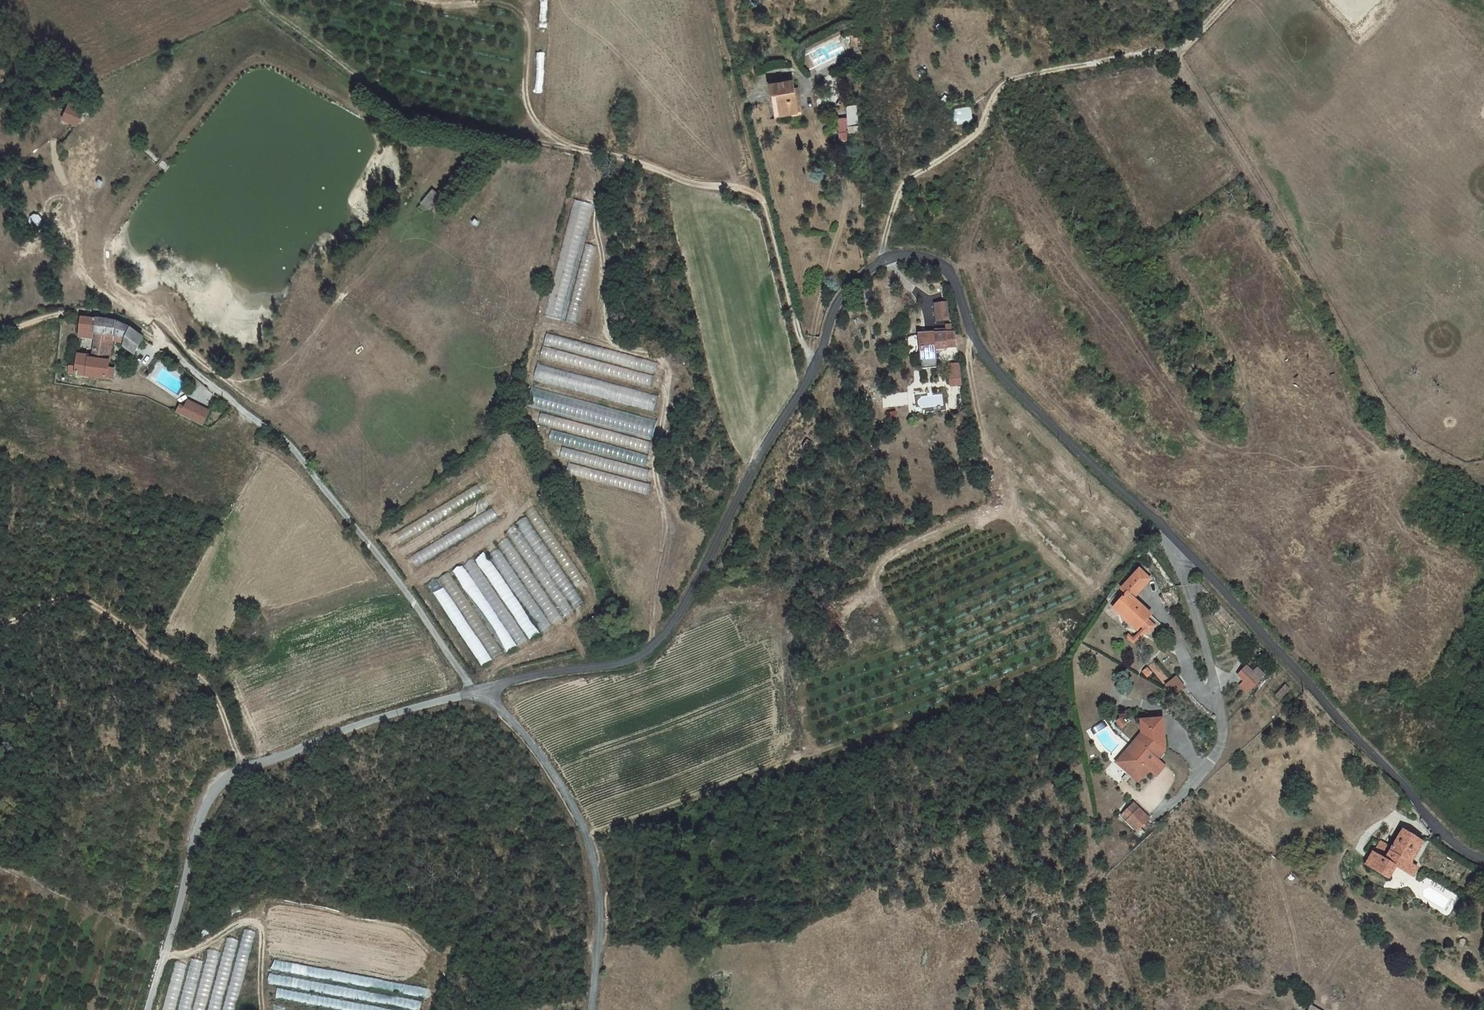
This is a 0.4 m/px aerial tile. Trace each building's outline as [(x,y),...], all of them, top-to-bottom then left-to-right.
[(794,113),(788,81),(766,85),(767,97),(773,96),(777,115),(794,113)] [(66,103),(60,119),(78,126),(84,110),(66,103)] [(838,141),(848,141),(847,132),(859,131),(857,105),(846,106),(847,118),(837,118),(838,141)] [(972,107),(956,108),(957,124),(973,123),(972,107)] [(545,316),(564,321),(592,203),(572,198),(545,316)] [(947,302),(934,303),(936,320),(948,319),(947,302)] [(89,316),(81,315),(79,332),(79,334),(96,335),(105,334),(108,319),(107,319),(89,316)] [(105,334),(96,335),(91,356),(108,358),(116,333),(126,338),(123,344),(134,354),(142,337),(131,326),(118,322),(108,319),(105,334)] [(958,346),(955,331),(918,333),(920,358),(936,357),(935,357),(936,347),(958,346)] [(651,389),(658,360),(546,335),(543,346),(539,362),(539,361),(534,383),(654,410),(659,391),(651,389)] [(77,354),(75,372),(105,376),(107,365),(108,358),(91,356),(77,354)] [(936,357),(920,358),(921,368),(937,367),(936,357)] [(959,363),(949,364),(951,386),(961,385),(959,363)] [(527,408),(653,436),(657,418),(531,390),(527,408)] [(179,406),(176,412),(202,425),(210,410),(188,399),(183,408),(179,406)] [(896,411),(886,410),(886,419),(896,419),(896,411)] [(645,467),(651,440),(542,415),(540,425),(551,427),(548,442),(563,446),(559,459),(578,464),(575,476),(647,493),(649,483),(646,482),(649,468),(645,467)] [(478,665),(547,630),(505,548),(472,565),(471,562),(462,566),(485,612),(489,610),(497,625),(491,628),(491,630),(477,637),(469,621),(458,627),(478,665)] [(582,603),(554,556),(548,560),(541,548),(526,557),(561,616),(582,603)] [(1119,596),(1105,611),(1129,632),(1133,628),(1139,621),(1143,617),(1125,601),(1142,582),(1131,572),(1114,591),(1119,596)] [(1223,609),(1215,613),(1225,629),(1232,625),(1223,609)] [(1147,628),(1139,621),(1133,628),(1136,631),(1126,642),(1121,638),(1119,640),(1126,646),(1138,632),(1141,635),(1147,628)] [(1256,684),(1268,671),(1261,665),(1257,670),(1250,664),(1243,672),(1256,684)] [(1174,695),(1185,685),(1176,675),(1164,684),(1174,695)] [(1142,741),(1131,752),(1135,755),(1126,764),(1133,770),(1128,776),(1138,783),(1149,772),(1156,779),(1165,769),(1158,762),(1164,755),(1162,752),(1165,749),(1162,721),(1141,724),(1142,741)] [(1116,767),(1128,776),(1133,770),(1126,764),(1135,755),(1131,752),(1116,767)] [(1150,818),(1132,804),(1122,816),(1140,830),(1150,818)] [(1374,860),(1368,872),(1378,877),(1390,883),(1402,861),(1412,865),(1424,843),(1403,832),(1385,865),(1374,860)] [(255,933),(245,930),(223,1009),(234,1009),(255,933)] [(209,1009),(218,1009),(237,941),(228,939),(209,1009)] [(220,953),(208,950),(192,1009),(205,1009),(220,953)] [(203,960),(191,957),(178,1009),(190,1009),(203,960)] [(274,960),(270,968),(428,997),(429,989),(274,960)] [(162,1009),(175,1009),(187,965),(175,962),(162,1009)] [(268,983),(411,1009),(420,1009),(422,1002),(270,974),(268,983)] [(275,998),(340,1009),(399,1009),(277,987),(275,998)]
